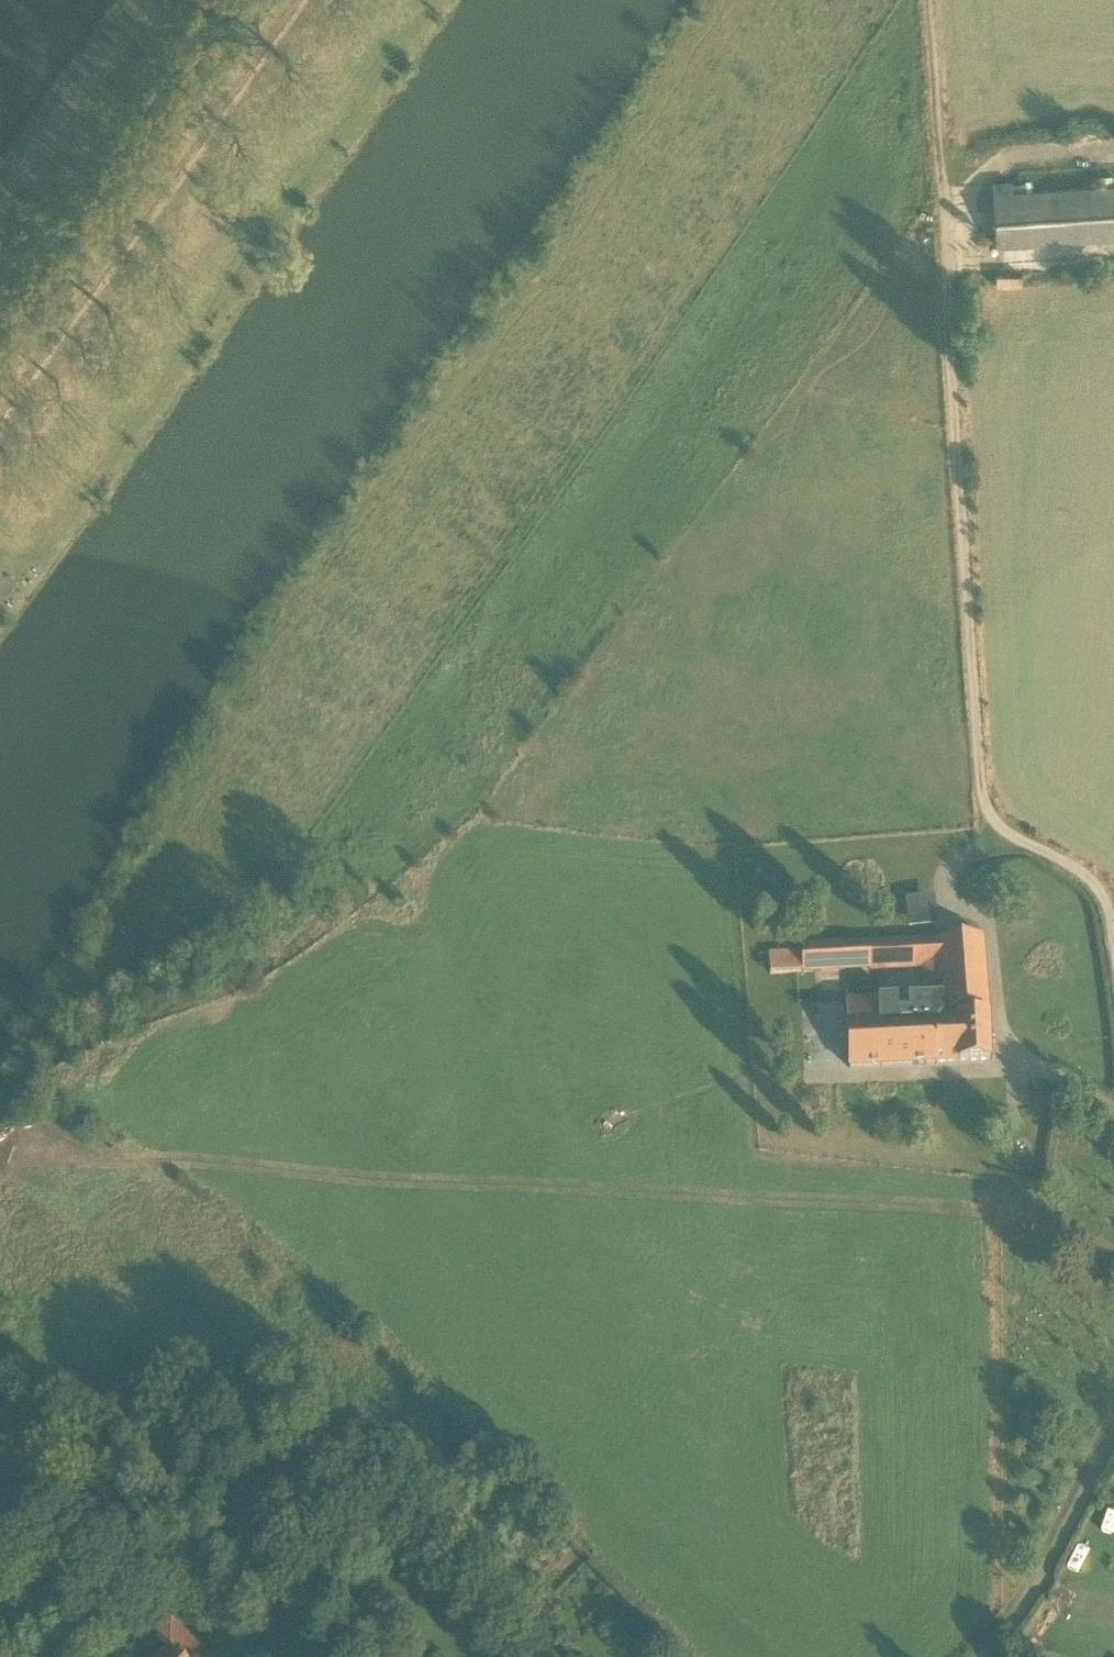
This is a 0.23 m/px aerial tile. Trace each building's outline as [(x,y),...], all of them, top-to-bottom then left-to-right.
[(993,183),(997,246),(1113,238),(1113,185),(1011,191),(1011,181),(993,183)] [(908,925),(935,923),(934,894),(907,895),(908,925)] [(944,1012),(988,1011),(982,938),(801,946),(801,952),(769,954),(771,974),(803,971),(803,974),(923,968),(924,983),(942,982),(942,999),(847,1002),(849,1068),(990,1063),(988,1017),(945,1016),(944,1012)] [(170,1620),(155,1636),(169,1649),(162,1656),(210,1656),(170,1620)]
